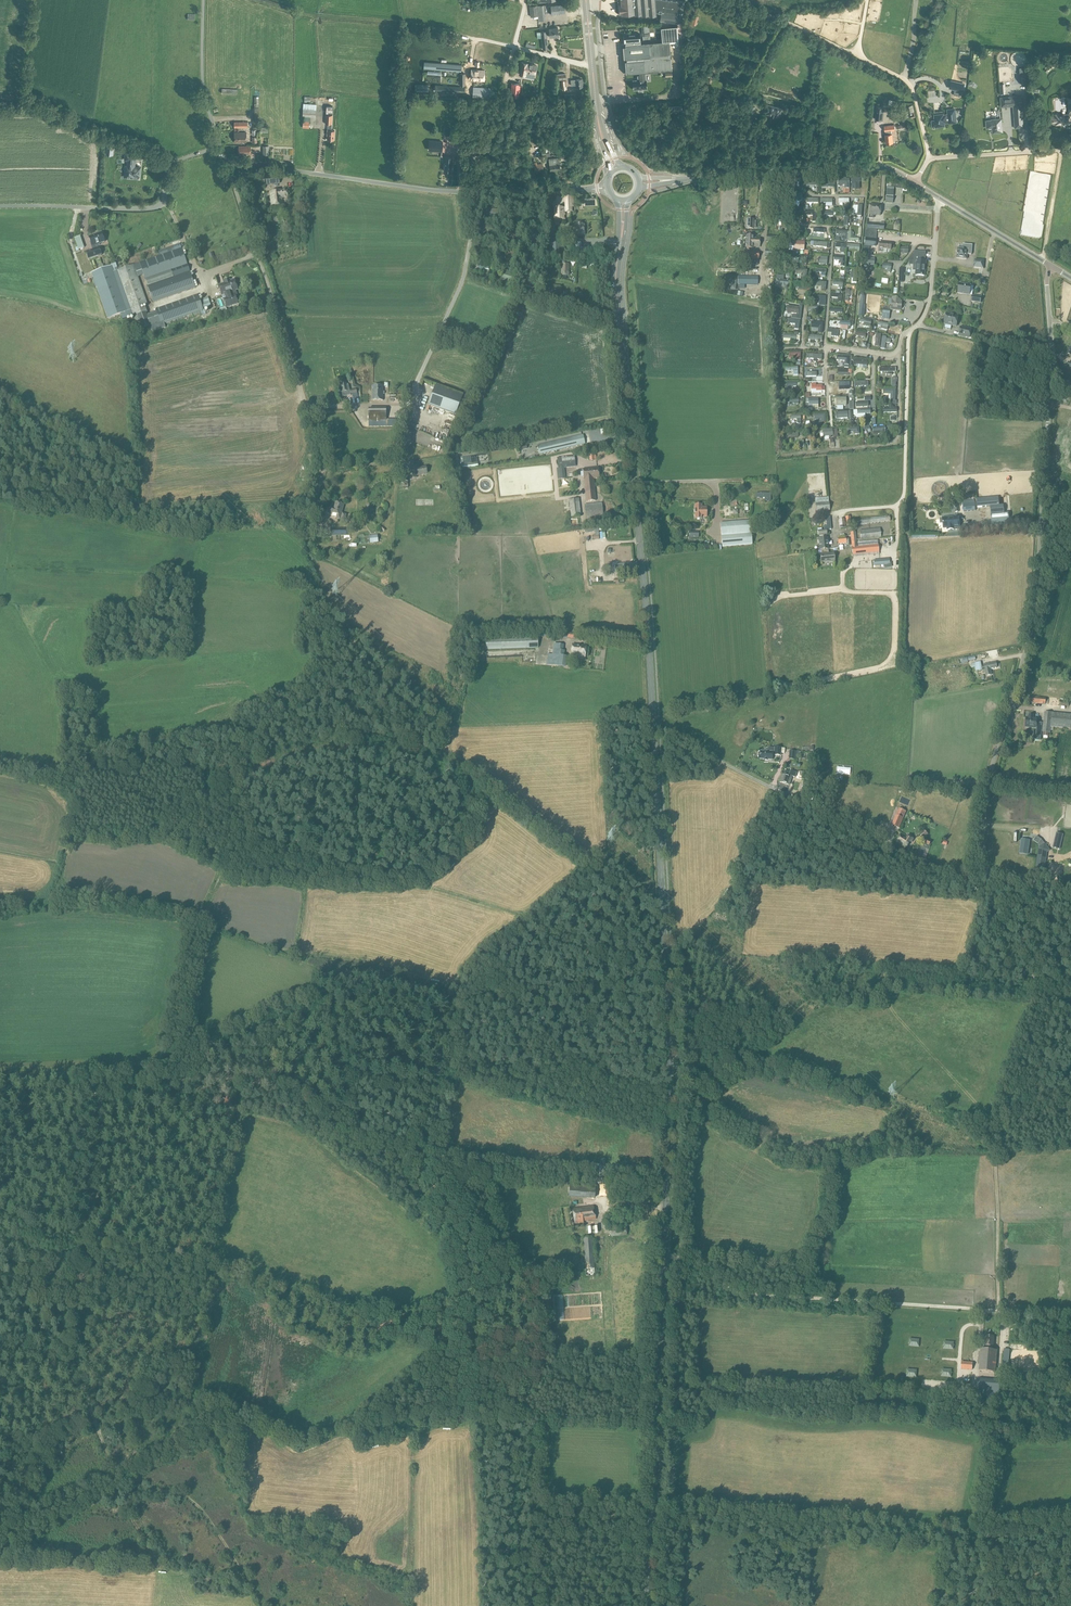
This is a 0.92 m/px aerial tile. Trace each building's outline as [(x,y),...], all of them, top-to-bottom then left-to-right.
[(621,3),(619,4),(620,14),(622,14),(635,13),(635,14),(642,14),(642,15),(649,15),(649,16),(656,15),(656,12),(660,12),(659,20),(680,23),(682,9),(679,9),(681,1),(674,0),(621,0),(621,3)] [(564,3),(551,4),(529,6),(530,17),(538,16),(539,21),(547,20),(546,13),(552,13),(552,14),(565,12),(564,3)] [(654,23),(649,24),(649,23),(642,24),(642,36),(643,36),(650,35),(650,32),(655,32),(654,23)] [(558,28),(549,29),(549,31),(550,35),(550,37),(559,36),(558,28)] [(546,31),(541,32),(543,50),(548,49),(547,35),(550,35),(549,31),(547,31),(546,31)] [(625,41),(641,39),(641,31),(624,33),(625,41)] [(641,39),(625,41),(624,41),(625,59),(657,56),(670,55),(669,39),(650,41),(643,41),(642,41),(641,39)] [(727,45),(724,53),(755,63),(757,56),(727,45)] [(670,55),(657,56),(625,59),(627,74),(636,73),(644,73),(672,71),(670,55)] [(424,68),(452,70),(456,71),(461,71),(461,65),(425,62),(424,68)] [(528,64),(526,72),(535,74),(537,65),(528,64)] [(484,70),(472,70),(471,80),(484,80),(484,70)] [(636,73),(637,80),(633,80),(633,89),(644,89),(646,88),(646,79),(645,79),(644,73),(636,73)] [(686,77),(682,93),(687,94),(691,78),(686,77)] [(575,80),(571,80),(571,86),(575,85),(576,87),(583,86),(582,79),(575,80)] [(951,80),(949,89),(955,90),(956,90),(963,92),(965,83),(951,80)] [(512,83),(511,96),(519,97),(520,84),(512,83)] [(473,87),(472,97),(492,98),(493,88),(473,87)] [(542,99),(540,93),(533,95),(536,102),(542,99)] [(1001,98),(1002,106),(1014,106),(1016,127),(1024,127),(1022,96),(1001,98)] [(1051,117),(1051,123),(1055,122),(1055,125),(1058,124),(1062,124),(1062,123),(1066,123),(1066,124),(1070,124),(1070,99),(1069,99),(1069,114),(1065,114),(1058,114),(1056,114),(1056,117),(1051,117)] [(782,108),(769,105),(768,105),(766,105),(764,112),(766,113),(766,114),(770,116),(774,118),(775,117),(779,118),(782,108)] [(876,106),(875,120),(883,120),(884,107),(876,106)] [(564,108),(554,107),(554,117),(558,117),(558,113),(564,113),(564,108)] [(948,114),(943,115),(943,114),(935,115),(935,120),(934,121),(932,122),(932,124),(934,126),(936,126),(936,127),(944,126),(944,123),(949,122),(949,123),(957,122),(955,108),(947,109),(948,114)] [(316,110),(303,109),(302,116),(316,117),(316,110)] [(335,131),(332,130),(332,124),(333,115),(325,115),(325,124),(328,124),(327,134),(328,134),(327,140),(334,140),(335,131)] [(741,116),(733,115),(729,115),(728,125),(732,126),(733,120),(740,121),(741,116)] [(993,127),(994,132),(1003,132),(1002,118),(992,119),(992,120),(986,120),(987,128),(993,127)] [(659,129),(661,137),(671,134),(669,127),(659,129)] [(235,143),(246,142),(246,132),(234,132),(235,143)] [(443,141),(429,140),(428,151),(442,152),(443,141)] [(107,142),(106,155),(113,155),(114,143),(107,142)] [(239,155),(251,154),(251,146),(239,146),(239,155)] [(545,147),(541,147),(542,157),(550,156),(549,152),(546,153),(545,147)] [(136,161),(137,155),(125,153),(125,160),(128,160),(128,166),(126,166),(125,171),(128,171),(127,177),(133,178),(134,174),(139,175),(139,173),(140,173),(141,167),(135,167),(135,161),(136,161)] [(444,170),(451,171),(452,156),(443,156),(443,161),(445,161),(444,170)] [(560,170),(558,157),(549,159),(550,171),(560,170)] [(542,161),(533,162),(534,172),(543,171),(542,163),(542,161)] [(267,185),(280,183),(279,176),(266,177),(267,185)] [(860,182),(860,177),(851,177),(851,189),(855,189),(855,182),(860,182)] [(849,179),(838,179),(838,184),(838,185),(839,187),(841,187),(842,185),(842,184),(844,184),(844,187),(849,187),(849,179)] [(281,190),(270,191),(272,206),(283,205),(282,199),(281,190)] [(800,192),(800,194),(790,193),(790,197),(791,197),(791,198),(792,199),(795,199),(796,199),(796,197),(798,197),(798,201),(800,201),(800,198),(802,198),(802,192),(800,192)] [(565,208),(555,208),(555,220),(564,220),(564,216),(565,215),(565,212),(572,212),(572,207),(574,207),(573,197),(565,197),(565,207),(565,208)] [(869,215),(869,219),(873,219),(873,215),(878,216),(880,216),(881,205),(870,204),(869,215)] [(816,222),(817,216),(817,211),(807,211),(807,216),(813,216),(812,222),(816,222)] [(747,220),(746,229),(754,229),(754,228),(755,228),(756,221),(754,221),(754,220),(747,220)] [(584,224),(572,225),(572,232),(575,231),(575,235),(584,235),(584,224)] [(836,231),(836,234),(841,235),(841,239),(846,239),(846,231),(836,231)] [(852,232),(849,231),(848,240),(858,241),(859,237),(853,237),(853,234),(852,234),(852,232)] [(99,256),(96,248),(95,245),(96,245),(96,246),(97,246),(100,245),(100,244),(105,242),(104,239),(105,239),(105,238),(104,235),(103,235),(102,233),(89,237),(92,246),(93,250),(86,252),(89,259),(99,256)] [(72,237),(75,249),(81,247),(78,235),(72,237)] [(781,236),(766,235),(766,242),(774,242),(774,243),(781,243),(781,236)] [(753,236),(747,236),(746,248),(752,248),(753,247),(760,247),(760,238),(753,238),(753,236)] [(877,239),(869,239),(866,238),(866,246),(877,247),(877,239)] [(558,239),(551,239),(552,243),(553,243),(553,255),(559,254),(559,248),(561,248),(561,239),(558,240),(558,239)] [(586,256),(586,248),(581,248),(581,242),(575,242),(576,257),(586,256)] [(846,244),(835,243),(835,247),(840,248),(840,252),(845,253),(846,244)] [(879,243),(878,249),(878,252),(882,253),(883,249),(890,250),(891,244),(879,243)] [(785,244),(785,253),(801,253),(801,244),(785,244)] [(963,244),(963,249),(958,248),(957,258),(966,259),(967,254),(972,255),(973,245),(963,244)] [(174,250),(139,263),(144,275),(153,303),(196,288),(182,248),(174,250)] [(759,252),(745,251),(745,264),(758,265),(758,261),(759,261),(759,252)] [(914,253),(914,255),(912,255),(909,258),(909,262),(913,262),(913,265),(913,271),(915,271),(915,275),(924,276),(924,271),(925,271),(926,261),(925,261),(925,252),(914,251),(914,253)] [(845,256),(834,255),(834,260),(841,260),(840,266),(844,266),(845,256)] [(819,257),(819,264),(827,265),(827,257),(819,257)] [(863,258),(863,260),(864,260),(865,260),(864,266),(867,266),(867,264),(873,265),(874,259),(863,258)] [(974,268),(984,268),(984,260),(974,259),(974,268)] [(891,264),(882,263),(881,268),(887,269),(887,271),(890,272),(891,264)] [(134,265),(117,271),(131,311),(148,305),(138,277),(134,265)] [(131,311),(117,271),(114,272),(111,266),(91,273),(107,319),(121,314),(123,320),(133,316),(131,311)] [(807,270),(795,269),(795,273),(803,273),(802,278),(806,279),(807,270)] [(735,288),(736,276),(725,276),(725,275),(724,275),(724,276),(722,276),(722,283),(730,284),(730,288),(735,288)] [(784,276),(776,275),(775,284),(781,285),(781,286),(781,287),(785,288),(786,287),(786,285),(789,285),(789,280),(783,280),(784,276)] [(758,277),(738,276),(738,284),(758,285),(758,277)] [(234,280),(224,284),(219,286),(222,295),(225,294),(226,298),(223,299),(226,308),(238,304),(235,295),(233,296),(231,292),(238,290),(234,280)] [(826,282),(815,281),(814,284),(822,285),(821,290),(825,290),(826,282)] [(971,285),(959,283),(958,293),(970,295),(971,285)] [(831,293),(830,297),(838,298),(837,301),(841,302),(842,294),(831,293)] [(204,310),(200,300),(198,294),(156,309),(160,323),(164,321),(165,324),(204,310)] [(882,316),(882,319),(889,320),(890,310),(900,311),(901,301),(897,300),(897,298),(892,297),(892,299),(889,298),(888,304),(891,304),(891,306),(888,306),(888,310),(886,309),(883,309),(882,316)] [(788,306),(787,313),(796,314),(796,316),(792,315),(791,319),(800,320),(802,305),(799,304),(799,307),(788,306)] [(151,325),(146,313),(137,316),(141,329),(151,325)] [(947,313),(944,324),(956,326),(958,316),(947,313)] [(871,321),(860,318),(859,322),(864,323),(863,326),(870,327),(871,321)] [(788,320),(787,323),(791,324),(795,324),(795,325),(795,329),(798,330),(800,321),(788,320)] [(160,323),(151,326),(149,326),(152,333),(166,327),(165,324),(164,321),(160,323)] [(824,322),(811,321),(811,325),(816,326),(816,328),(818,328),(817,333),(822,333),(822,326),(823,326),(824,322)] [(887,330),(887,327),(888,324),(878,321),(877,325),(882,326),(881,328),(887,330)] [(960,327),(959,336),(970,338),(971,329),(960,327)] [(837,337),(838,330),(828,329),(827,332),(831,333),(831,336),(837,337)] [(886,337),(882,337),(881,348),(885,349),(885,343),(890,343),(891,339),(886,339),(886,337)] [(800,352),(789,352),(789,356),(796,356),(796,360),(800,361),(800,352)] [(818,354),(806,354),(806,358),(813,359),(813,362),(816,362),(816,359),(821,359),(822,354),(818,353),(818,354)] [(844,361),(844,364),(849,365),(849,356),(836,355),(836,360),(844,361)] [(1062,381),(1061,390),(1070,392),(1070,382),(1062,381)] [(341,384),(343,392),(341,393),(342,397),(351,395),(351,394),(357,393),(356,389),(350,390),(349,385),(346,386),(346,383),(341,384)] [(383,400),(383,386),(372,386),(372,400),(383,400)] [(435,386),(428,405),(456,415),(463,396),(435,386)] [(890,394),(890,400),(895,400),(895,389),(883,389),(883,394),(890,394)] [(836,397),(836,401),(836,405),(846,405),(846,397),(836,397)] [(818,399),(808,399),(809,405),(809,408),(812,408),(812,405),(818,405),(818,399)] [(369,420),(386,420),(386,408),(369,409),(369,420)] [(825,422),(825,414),(814,414),(814,418),(821,418),(821,422),(825,422)] [(885,427),(872,427),(873,434),(881,433),(882,438),(885,438),(884,430),(885,430),(885,427)] [(832,429),(822,430),(823,437),(828,436),(829,438),(830,438),(830,436),(833,436),(832,429)] [(537,445),(539,455),(586,444),(583,435),(537,445)] [(575,458),(557,460),(558,463),(558,469),(559,479),(565,479),(564,468),(564,463),(575,462),(575,458)] [(596,501),(593,479),(599,478),(598,468),(583,469),(584,480),(586,501),(596,501)] [(977,498),(977,507),(999,505),(999,497),(977,498)] [(974,500),(962,501),(964,512),(976,511),(974,500)] [(829,502),(816,503),(816,512),(829,510),(829,502)] [(347,515),(341,513),(344,505),(336,503),(334,508),(331,507),(329,512),(339,515),(338,519),(345,521),(347,515)] [(596,503),(587,504),(585,504),(586,523),(604,521),(602,503),(596,503)] [(701,517),(707,517),(707,507),(701,507),(701,505),(695,505),(695,519),(701,519),(701,517)] [(1009,512),(1004,513),(991,514),(992,524),(1010,522),(1009,512)] [(867,519),(867,524),(890,521),(890,516),(867,519)] [(824,527),(824,530),(818,531),(818,536),(827,535),(826,531),(827,531),(827,530),(831,530),(830,517),(826,517),(827,526),(824,527)] [(954,527),(960,527),(959,517),(942,518),(943,528),(947,528),(948,530),(954,529),(954,527)] [(722,536),(731,536),(730,522),(720,523),(722,536)] [(861,540),(881,537),(880,528),(860,530),(861,540)] [(731,536),(722,536),(723,548),(751,545),(750,534),(731,536)] [(378,542),(377,535),(370,536),(371,543),(378,542)] [(828,549),(827,538),(818,539),(819,550),(821,550),(828,549)] [(858,547),(857,547),(852,547),(852,555),(857,555),(879,552),(878,545),(858,547)] [(821,550),(822,555),(820,555),(821,563),(835,562),(834,553),(829,554),(828,549),(821,550)] [(888,558),(873,560),(874,564),(884,563),(884,567),(890,566),(890,563),(888,563),(888,558)] [(625,564),(618,564),(619,572),(625,571),(625,572),(638,571),(637,562),(625,563),(625,564)] [(537,636),(485,638),(485,650),(538,648),(537,636)] [(585,657),(586,646),(572,644),(571,655),(585,657)] [(548,654),(547,665),(564,667),(565,656),(564,656),(564,651),(563,650),(554,649),(554,655),(548,654)] [(981,662),(971,664),(972,668),(975,667),(976,671),(982,670),(982,667),(981,662)] [(984,666),(982,667),(982,670),(983,673),(986,673),(986,676),(991,675),(990,669),(997,667),(996,662),(984,664),(984,666)] [(1046,697),(1030,696),(1029,703),(1045,704),(1046,697)] [(1052,713),(1045,712),(1042,732),(1051,733),(1051,727),(1070,729),(1070,714),(1055,713),(1052,713)] [(1025,727),(1036,728),(1037,725),(1041,725),(1041,724),(1042,724),(1043,723),(1037,722),(1038,719),(1033,718),(1034,715),(1029,715),(1028,717),(1026,717),(1025,727)] [(1036,732),(1032,731),(1031,738),(1035,739),(1035,740),(1040,740),(1041,731),(1042,724),(1041,724),(1041,725),(1037,725),(1036,728),(1036,732)] [(757,753),(757,757),(758,758),(760,758),(760,759),(764,759),(764,760),(768,760),(768,759),(772,760),(773,754),(774,754),(774,755),(781,755),(781,753),(781,748),(775,747),(775,748),(769,747),(768,750),(765,750),(765,751),(760,751),(760,752),(758,752),(757,753)] [(789,750),(788,759),(797,759),(798,751),(789,750)] [(783,774),(780,782),(789,785),(790,782),(792,776),(795,777),(797,772),(790,770),(790,772),(784,771),(783,774)] [(799,796),(806,799),(810,789),(810,788),(803,786),(799,796)] [(891,820),(890,824),(899,828),(906,811),(899,808),(893,821),(891,820)] [(924,829),(919,834),(924,839),(928,834),(924,829)] [(1056,833),(1053,848),(1059,849),(1063,835),(1056,833)] [(908,836),(907,838),(901,835),(896,842),(907,848),(912,839),(908,836)] [(1021,841),(1019,853),(1028,854),(1029,848),(1029,847),(1029,842),(1021,841)] [(1039,848),(1036,867),(1044,868),(1047,852),(1049,850),(1045,844),(1039,848)] [(918,852),(916,856),(925,860),(927,855),(918,852)] [(899,1098),(896,1105),(902,1108),(906,1101),(899,1098)] [(546,1154),(546,1144),(536,1143),(536,1154),(546,1154)] [(569,1182),(569,1197),(595,1199),(596,1184),(569,1182)] [(599,1196),(610,1197),(611,1185),(600,1185),(599,1196)] [(583,1221),(595,1219),(593,1205),(572,1209),(574,1224),(583,1223),(583,1221)] [(611,1237),(627,1236),(626,1227),(610,1228),(611,1237)] [(592,1237),(583,1238),(586,1276),(595,1276),(592,1237)] [(986,1345),(985,1349),(993,1350),(994,1336),(986,1336),(985,1345),(986,1345)] [(1010,1349),(1009,1349),(1004,1349),(1002,1373),(1011,1373),(1011,1364),(1008,1364),(1010,1349)] [(962,1361),(961,1369),(972,1370),(973,1362),(962,1361)]
